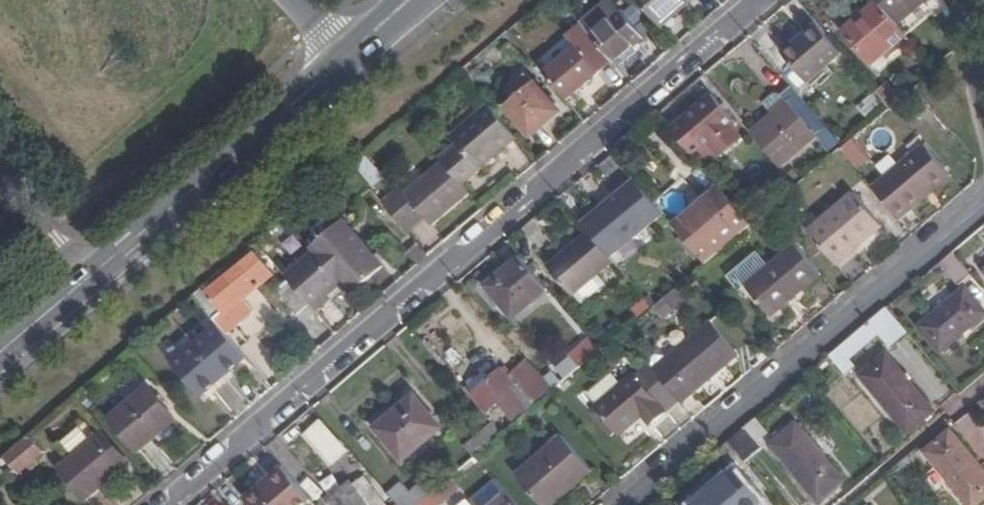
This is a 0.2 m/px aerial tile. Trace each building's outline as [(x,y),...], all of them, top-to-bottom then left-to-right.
[(664,25),(692,0),(643,0),(664,25)] [(926,0),(878,0),(879,1),(898,23),(926,0)] [(873,63),(907,35),(898,23),(879,1),(845,30),(873,63)] [(623,9),(593,33),(597,38),(617,62),(646,38),(623,9)] [(811,77),(844,50),(819,20),(786,48),(811,77)] [(545,72),(568,98),(601,70),(578,44),(545,72)] [(523,94),(510,105),(534,134),(562,110),(528,70),(513,81),(523,94)] [(825,134),(832,129),(792,82),(781,91),(787,98),(816,132),(820,128),(825,134)] [(883,82),(877,89),(891,106),(899,100),(883,82)] [(713,93),(673,127),(702,162),(717,149),(719,151),(721,153),(743,135),(741,133),(741,132),(731,121),(735,118),(713,93)] [(816,132),(787,98),(750,128),(782,165),(817,134),(816,132)] [(465,183),(519,137),(492,104),(455,136),(463,145),(445,160),(465,183)] [(858,134),(843,145),(859,167),(874,156),(858,134)] [(926,142),(874,186),(902,218),(954,175),(926,142)] [(370,154),(357,164),(375,185),(387,175),(370,154)] [(433,223),(472,191),(465,183),(445,160),(444,158),(406,191),(420,208),(427,216),(433,223)] [(637,177),(585,221),(591,228),(614,255),(666,211),(637,177)] [(681,180),(660,197),(676,218),(697,201),(681,180)] [(736,228),(740,233),(753,222),(720,184),(707,194),(711,198),(688,219),(684,214),(675,222),(707,260),(716,253),(712,249),(736,228)] [(401,185),(383,199),(403,223),(420,208),(406,191),(401,185)] [(822,222),(811,232),(838,264),(884,224),(856,193),(822,222)] [(707,194),(684,214),(688,219),(711,198),(707,194)] [(420,208),(403,223),(410,230),(427,216),(420,208)] [(802,222),(811,232),(822,222),(814,211),(802,222)] [(312,246),(316,251),(332,269),(365,242),(346,218),(312,246)] [(601,272),(617,259),(614,255),(591,228),(550,263),(576,293),(579,291),(601,272)] [(712,249),(716,253),(740,233),(736,228),(712,249)] [(386,265),(365,242),(332,269),(344,284),(352,292),(386,265)] [(775,315),(824,274),(799,245),(749,285),(775,315)] [(208,285),(197,294),(221,323),(229,333),(256,309),(246,297),(275,273),(257,251),(211,290),(208,285)] [(316,251),(289,274),(292,279),(313,303),(320,311),(332,301),(329,296),(344,284),(332,269),(316,251)] [(516,315),(551,286),(539,271),(524,254),(489,283),(516,315)] [(565,303),(576,293),(550,263),(539,271),(551,286),(565,303)] [(601,272),(579,291),(587,300),(609,281),(601,272)] [(300,314),(313,303),(292,279),(280,290),(300,314)] [(925,324),(947,348),(983,316),(983,305),(969,286),(925,324)] [(914,331),(891,303),(839,347),(848,358),(878,332),(892,348),(914,331)] [(714,322),(657,369),(682,400),(684,402),(742,353),(714,322)] [(229,333),(221,323),(176,362),(204,395),(249,356),(229,333)] [(889,351),(864,371),(910,427),(935,406),(889,351)] [(572,353),(555,365),(565,378),(582,366),(572,353)] [(507,401),(520,418),(552,391),(553,390),(527,359),(509,375),(504,369),(477,392),(494,412),(507,401)] [(669,411),(682,400),(657,369),(652,364),(640,375),(638,373),(626,384),(604,403),(601,405),(603,407),(621,428),(624,432),(647,413),(655,423),(670,411),(669,411)] [(123,400),(145,383),(138,373),(116,390),(123,400)] [(594,392),(604,403),(626,384),(616,373),(594,392)] [(150,386),(111,417),(139,448),(176,417),(150,386)] [(414,395),(375,426),(403,460),(441,427),(414,395)] [(615,433),(621,428),(603,407),(598,412),(615,433)] [(292,443),(317,473),(349,448),(324,417),(292,443)] [(799,420),(774,440),(821,496),(846,475),(799,420)] [(763,446),(746,426),(731,439),(748,459),(763,446)] [(929,449),(976,504),(977,504),(983,499),(983,466),(954,429),(929,449)] [(128,466),(133,461),(107,430),(101,436),(128,466)] [(19,472),(45,450),(33,435),(7,458),(19,472)] [(101,436),(61,468),(88,500),(128,466),(101,436)] [(722,447),(738,468),(748,459),(731,439),(722,447)] [(522,477),(546,504),(568,504),(574,500),(571,496),(596,473),(568,440),(522,477)] [(738,468),(742,475),(759,494),(770,485),(748,459),(738,468)] [(313,497),(284,462),(270,475),(273,480),(250,499),(255,504),(304,504),(313,497)] [(452,474),(429,493),(424,498),(429,504),(435,504),(448,496),(443,489),(455,478),(452,474)] [(246,495),(250,499),(273,480),(270,475),(246,495)] [(707,504),(756,504),(763,499),(759,494),(742,475),(707,504)] [(329,495),(335,504),(371,504),(354,478),(329,495)] [(476,504),(495,504),(511,491),(501,479),(474,502),(476,504)] [(390,494),(400,504),(416,504),(424,498),(429,493),(421,483),(412,492),(404,481),(390,494)] [(511,491),(495,504),(523,504),(511,491)]
